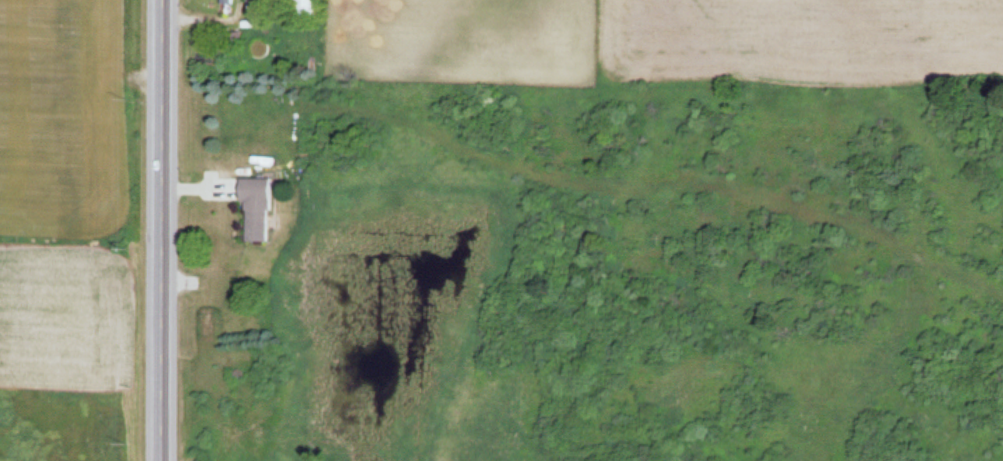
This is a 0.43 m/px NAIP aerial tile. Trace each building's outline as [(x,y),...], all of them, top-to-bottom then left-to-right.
[(292,17),(314,17),(314,0),(292,0),(292,17)] [(268,179),(242,179),(242,242),(268,242),(268,179)]
